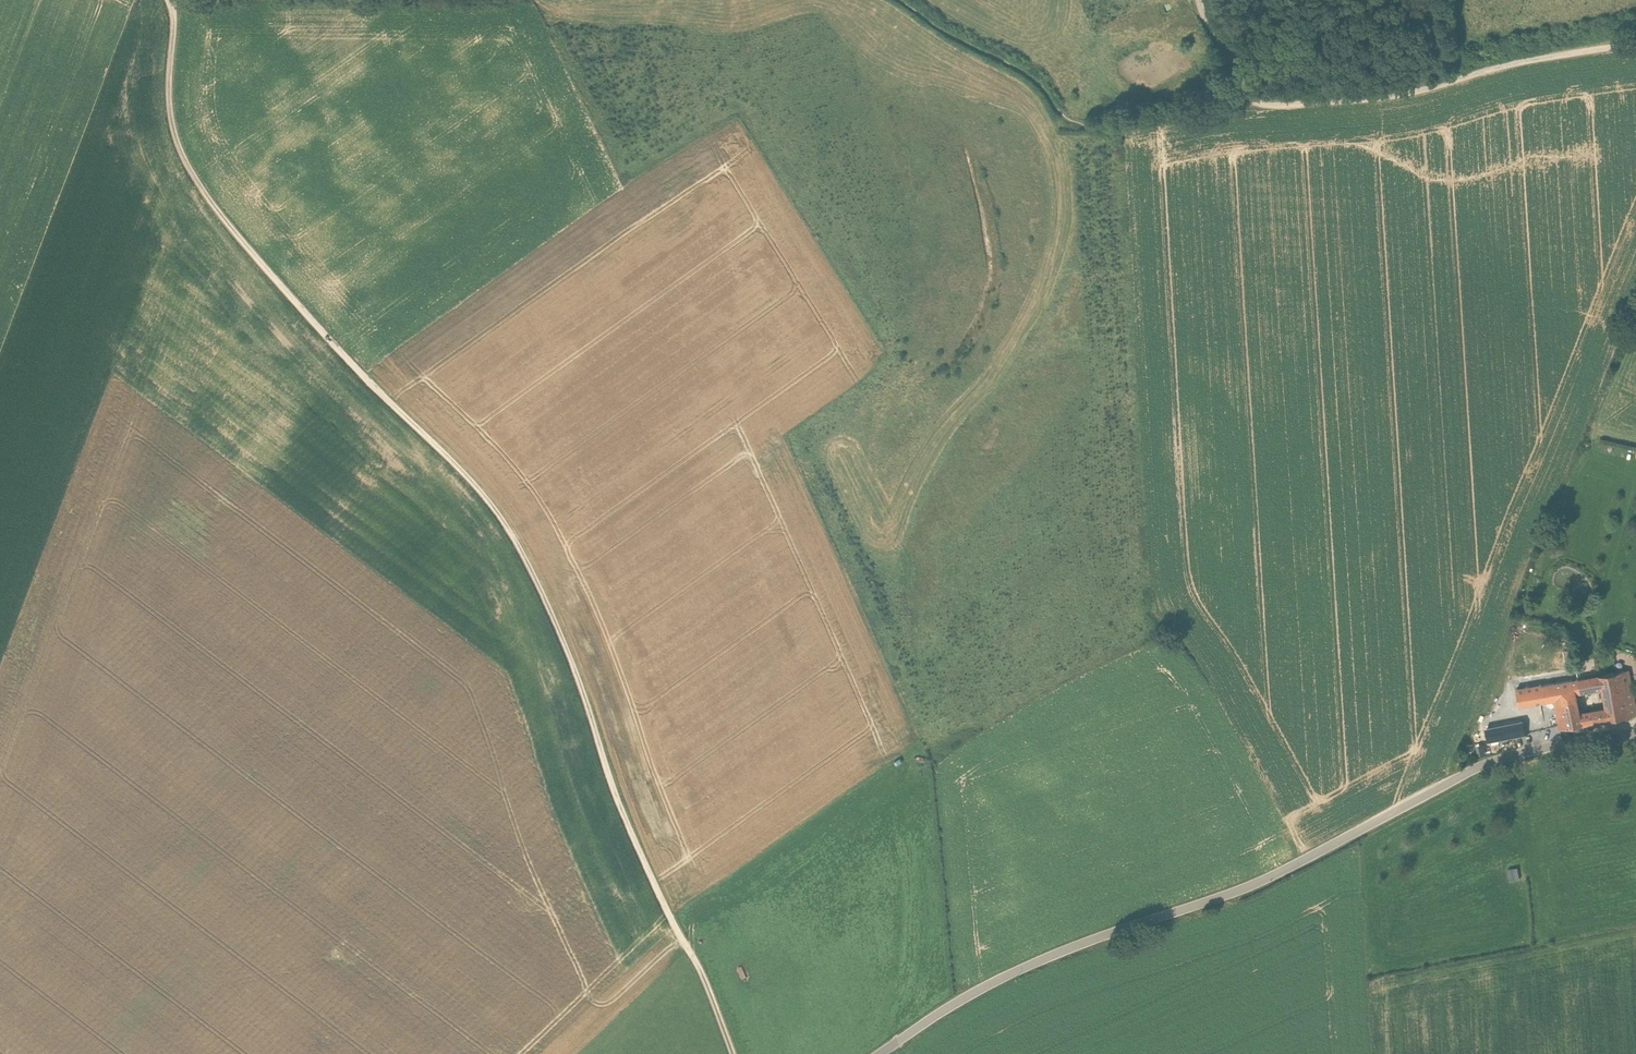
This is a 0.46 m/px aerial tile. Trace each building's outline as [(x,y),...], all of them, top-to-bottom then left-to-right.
[(1591,711),(1593,723),(1635,715),(1635,708),(1628,670),(1599,675),(1578,679),(1580,692),(1603,688),(1606,708),(1591,711)] [(1575,693),(1580,692),(1578,679),(1541,686),(1541,685),(1516,690),(1519,706),(1554,700),(1561,730),(1564,730),(1563,728),(1568,727),(1563,702),(1576,699),(1575,693)] [(1568,727),(1581,725),(1576,699),(1563,702),(1568,727)] [(1476,749),(1478,757),(1486,755),(1485,747),(1476,749)] [(1512,880),(1522,879),(1519,866),(1509,868),(1512,880)]
